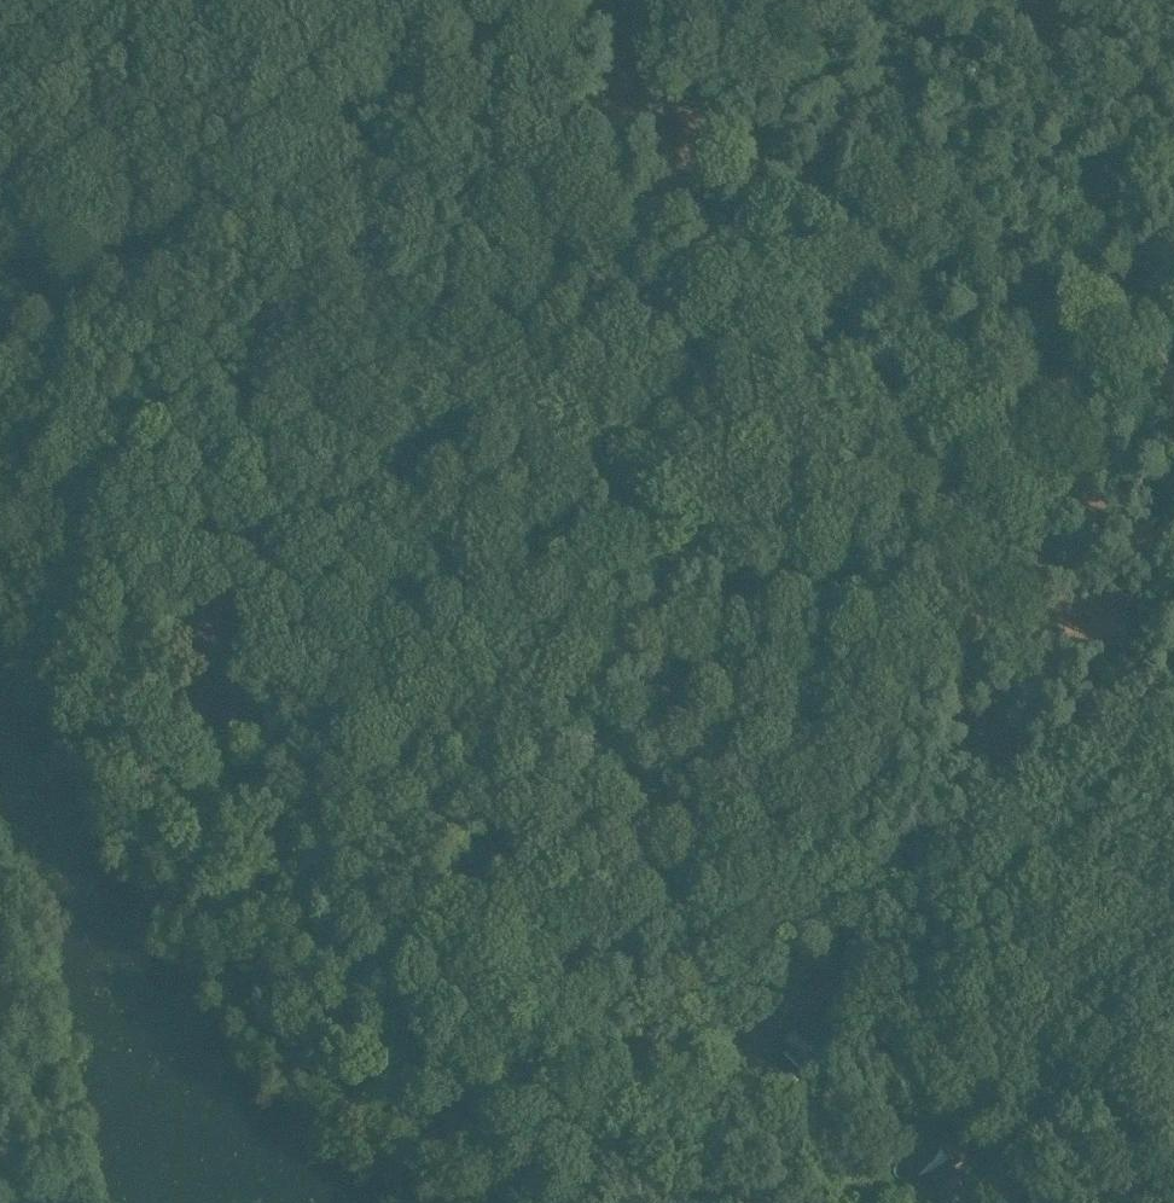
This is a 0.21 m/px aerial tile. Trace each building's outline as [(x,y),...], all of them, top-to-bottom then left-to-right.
[(951,1168),(976,1153),(980,1151),(961,1119),(932,1136),(951,1168)]
